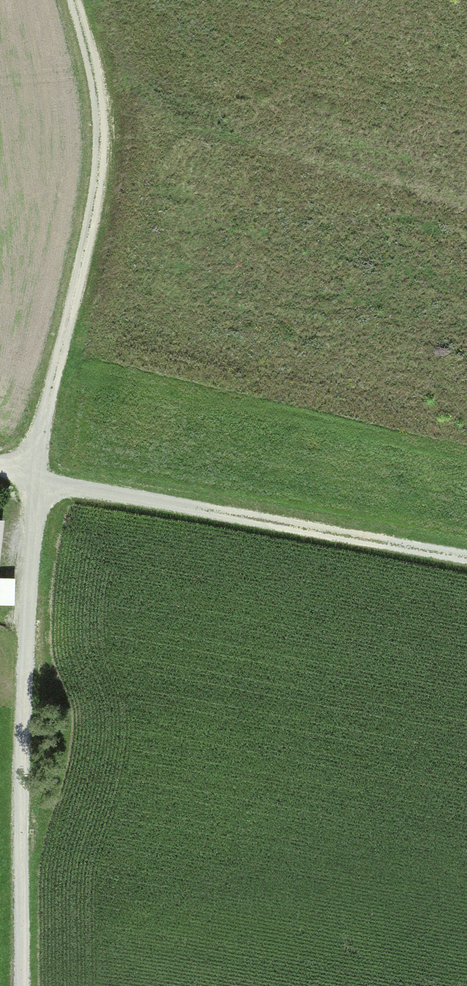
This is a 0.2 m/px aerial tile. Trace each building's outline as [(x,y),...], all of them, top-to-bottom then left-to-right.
[(0,520),(0,629),(1,629),(14,522),(0,520)]
